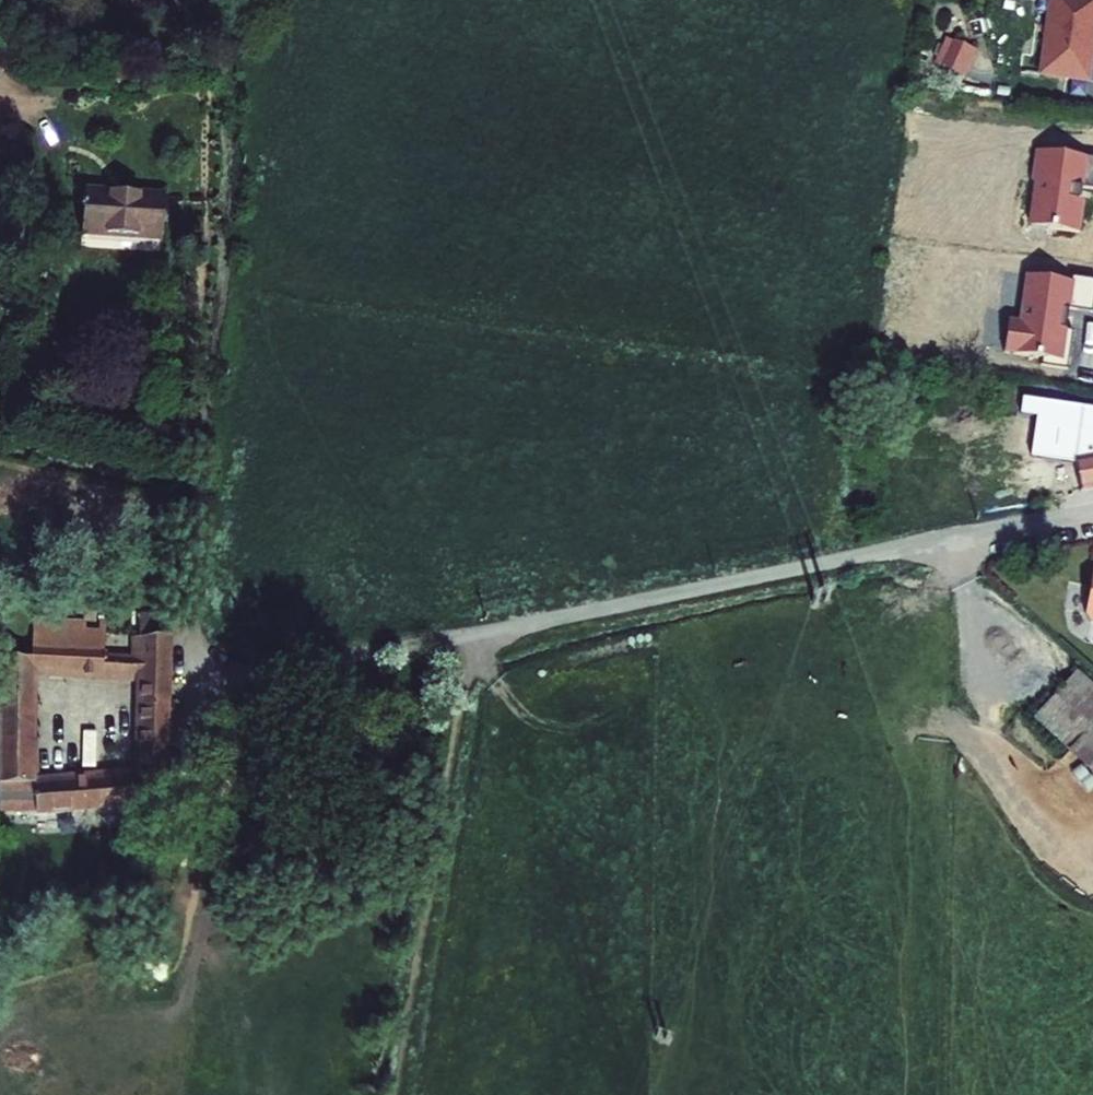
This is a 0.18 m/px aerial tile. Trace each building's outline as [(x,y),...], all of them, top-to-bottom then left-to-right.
[(971,75),(981,45),(948,35),(939,64),(971,75)] [(70,189),(66,236),(154,243),(157,195),(70,189)] [(1050,400),(1060,459),(1072,456),(1077,485),(1092,482),(1092,432),(1075,435),(1068,397),(1050,400)] [(126,647),(98,648),(101,619),(26,618),(26,650),(0,650),(0,809),(69,804),(71,823),(96,822),(97,803),(161,798),(169,611),(128,609),(126,647)] [(1086,670),(1074,682),(1082,689),(1068,703),(1079,714),(1073,720),(1077,725),(1072,730),(1082,739),(1076,744),(1092,761),(1092,678),(1086,670)]
